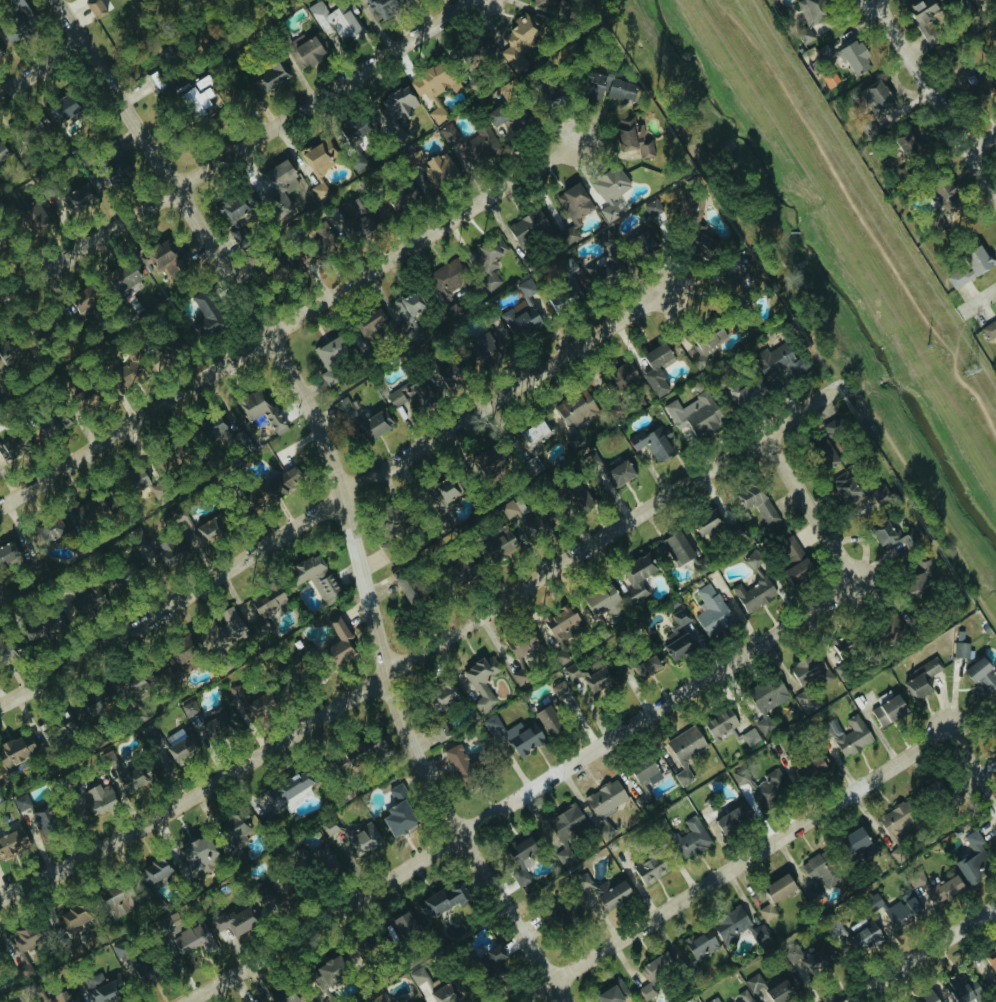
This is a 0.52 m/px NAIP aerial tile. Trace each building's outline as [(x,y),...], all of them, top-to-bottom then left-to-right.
[(92,20),(105,15),(99,0),(89,0),(85,2),(92,20)] [(320,33),(333,27),(342,44),(363,34),(350,9),(339,15),(336,9),(327,13),(320,0),(307,7),(320,33)] [(376,24),(391,16),(388,10),(406,1),(405,0),(363,0),(376,24)] [(807,31),(799,35),(803,44),(813,40),(808,27),(830,17),(822,0),(800,0),(795,3),(807,31)] [(942,42),(929,19),(939,13),(932,0),(918,0),(905,7),(930,49),(942,42)] [(36,23),(24,10),(0,32),(0,36),(10,47),(36,23)] [(499,53),(515,75),(529,66),(518,49),(541,33),(526,12),(514,20),(518,26),(501,37),(507,47),(499,53)] [(305,40),(302,35),(285,44),(300,72),(325,58),(313,37),(305,40)] [(473,73),(497,52),(483,37),(459,58),(473,73)] [(851,76),(869,69),(865,59),(866,59),(858,41),(840,48),(851,76)] [(250,75),(257,89),(248,94),(251,100),(290,80),(280,60),(250,75)] [(419,96),(425,92),(434,107),(439,104),(433,96),(448,86),(453,94),(461,88),(448,69),(443,73),(437,64),(409,82),(419,96)] [(970,87),(961,65),(948,70),(957,92),(970,87)] [(143,74),(155,93),(164,88),(152,69),(143,74)] [(827,89),(839,83),(832,70),(820,77),(827,89)] [(631,104),(636,84),(592,73),(587,93),(631,104)] [(176,95),(184,108),(186,106),(193,117),(210,107),(205,100),(212,96),(206,86),(211,84),(207,77),(176,95)] [(858,91),(869,116),(893,105),(881,80),(858,91)] [(419,108),(406,86),(375,103),(399,144),(407,139),(397,121),(419,108)] [(78,112),(68,94),(45,108),(55,126),(78,112)] [(434,124),(447,117),(441,105),(428,112),(434,124)] [(509,134),(529,126),(522,110),(501,119),(497,110),(485,115),(490,128),(504,122),(509,134)] [(333,131),(358,171),(367,165),(354,145),(370,135),(357,115),(333,131)] [(46,130),(39,116),(20,126),(28,140),(46,130)] [(642,139),(639,117),(618,120),(623,150),(637,148),(639,160),(654,158),(651,138),(642,139)] [(858,125),(865,141),(878,135),(871,119),(858,125)] [(439,129),(447,148),(459,142),(469,164),(499,150),(487,124),(473,130),(476,136),(461,143),(452,123),(439,129)] [(893,140),(910,161),(922,151),(905,130),(893,140)] [(312,171),(332,161),(328,155),(334,152),(327,139),(302,153),(312,171)] [(113,162),(122,153),(110,140),(101,149),(113,162)] [(435,187),(457,176),(444,152),(422,164),(435,187)] [(131,177),(123,159),(89,175),(97,193),(131,177)] [(295,176),(285,159),(262,174),(272,190),(295,176)] [(598,211),(607,224),(619,215),(610,201),(631,187),(616,166),(590,184),(605,206),(598,211)] [(97,200),(87,182),(58,199),(68,216),(97,200)] [(594,209),(577,183),(555,197),(573,225),(559,234),(566,246),(579,238),(574,229),(582,224),(578,219),(594,209)] [(942,212),(926,221),(933,233),(945,226),(939,216),(959,205),(947,183),(931,192),(942,212)] [(388,191),(393,211),(419,204),(413,184),(388,191)] [(241,225),(250,221),(239,195),(215,205),(220,218),(224,216),(236,246),(248,241),(241,225)] [(347,203),(354,216),(345,221),(353,236),(371,227),(356,198),(347,203)] [(663,211),(656,199),(641,206),(648,219),(663,211)] [(17,213),(32,236),(50,224),(35,202),(17,213)] [(516,245),(549,231),(539,210),(506,225),(516,245)] [(312,267),(340,248),(323,223),(311,231),(317,239),(301,249),(312,267)] [(685,245),(707,261),(719,244),(697,228),(685,245)] [(596,238),(603,248),(614,240),(607,230),(596,238)] [(161,265),(171,278),(189,265),(180,253),(178,255),(165,238),(139,257),(151,273),(161,265)] [(501,286),(490,259),(505,253),(499,238),(467,251),(484,292),(501,286)] [(953,290),(993,267),(980,244),(961,255),(968,266),(946,278),(953,290)] [(589,293),(569,258),(558,264),(569,284),(545,297),(554,312),(589,293)] [(442,298),(468,281),(453,259),(427,276),(442,298)] [(599,271),(594,262),(584,268),(596,290),(624,274),(616,261),(599,271)] [(130,264),(105,278),(118,301),(143,287),(130,264)] [(525,299),(537,292),(529,278),(517,285),(525,299)] [(71,316),(95,307),(87,289),(63,299),(71,316)] [(206,290),(191,295),(200,321),(187,325),(191,338),(219,329),(206,290)] [(393,300),(400,320),(424,311),(417,291),(393,300)] [(463,314),(453,303),(441,313),(451,324),(463,314)] [(511,308),(500,314),(512,340),(541,326),(532,307),(514,315),(511,308)] [(987,341),(995,336),(995,319),(980,328),(987,341)] [(702,357),(727,339),(713,320),(688,338),(702,357)] [(416,346),(425,333),(412,324),(403,337),(416,346)] [(502,355),(487,331),(467,343),(482,367),(502,355)] [(323,365),(345,352),(336,336),(313,349),(323,365)] [(164,355),(181,346),(176,337),(159,346),(164,355)] [(786,341),(753,360),(765,381),(788,367),(794,377),(804,371),(786,341)] [(669,389),(657,369),(673,361),(663,343),(641,356),(649,371),(642,375),(655,397),(669,389)] [(435,370),(443,384),(470,369),(462,354),(435,370)] [(145,377),(137,359),(110,372),(118,389),(145,377)] [(637,383),(631,363),(600,373),(606,393),(637,383)] [(320,378),(327,386),(334,380),(327,372),(320,378)] [(764,388),(754,374),(728,394),(738,408),(764,388)] [(391,408),(410,399),(413,405),(431,397),(422,376),(385,393),(391,408)] [(286,430),(262,385),(234,400),(246,422),(262,414),(274,436),(286,430)] [(568,431),(599,413),(584,387),(553,406),(568,431)] [(695,438),(724,422),(706,389),(693,396),(699,405),(682,414),(695,438)] [(341,424),(357,421),(352,398),(337,401),(341,424)] [(662,406),(669,418),(682,410),(675,399),(662,406)] [(197,429),(212,444),(237,418),(222,403),(197,429)] [(35,424),(44,440),(70,425),(60,408),(35,424)] [(392,431),(387,411),(358,418),(362,438),(392,431)] [(548,433),(542,420),(520,430),(527,443),(548,433)] [(660,434),(654,438),(649,428),(627,439),(634,451),(645,445),(656,464),(671,456),(660,434)] [(18,430),(0,444),(0,456),(6,463),(29,444),(18,430)] [(170,472),(180,453),(163,444),(153,463),(170,472)] [(473,460),(487,476),(502,462),(487,446),(473,460)] [(585,459),(591,468),(600,462),(594,453),(585,459)] [(530,477),(543,471),(535,455),(523,461),(530,477)] [(614,466),(611,462),(601,469),(614,489),(635,475),(624,459),(614,466)] [(289,495),(285,487),(301,480),(295,466),(261,481),(271,503),(289,495)] [(831,479),(843,504),(854,499),(857,505),(870,499),(874,508),(891,500),(883,482),(859,493),(848,470),(831,479)] [(428,491),(441,507),(459,493),(446,477),(428,491)] [(563,492),(580,513),(594,500),(576,480),(563,492)] [(736,492),(746,509),(753,505),(767,528),(779,521),(755,481),(736,492)] [(105,509),(99,495),(73,506),(78,520),(105,509)] [(520,498),(500,508),(506,520),(515,515),(529,541),(554,528),(545,510),(529,517),(520,498)] [(376,515),(391,534),(408,520),(392,502),(376,515)] [(699,536),(722,523),(713,508),(690,522),(699,536)] [(437,533),(450,524),(441,511),(428,519),(437,533)] [(216,514),(194,527),(204,543),(226,530),(216,514)] [(37,526),(47,542),(65,531),(55,515),(37,526)] [(905,547),(917,539),(909,527),(896,536),(886,521),(870,531),(883,551),(900,540),(905,547)] [(519,549),(505,525),(478,541),(492,565),(519,549)] [(795,583),(814,572),(792,536),(773,547),(795,583)] [(176,563),(190,553),(190,548),(184,540),(178,539),(168,547),(164,541),(151,550),(142,537),(132,537),(131,551),(129,553),(138,554),(145,563),(148,561),(176,563)] [(18,558),(12,542),(0,546),(0,564),(18,558)] [(639,581),(657,569),(646,551),(619,570),(627,582),(620,587),(632,604),(648,594),(639,581)] [(340,595),(316,553),(286,570),(294,585),(308,577),(324,604),(340,595)] [(447,567),(462,586),(479,572),(464,553),(447,567)] [(24,565),(20,556),(9,561),(13,570),(24,565)] [(135,563),(126,560),(122,572),(113,568),(108,585),(119,588),(121,579),(129,582),(135,563)] [(930,578),(929,561),(907,562),(909,594),(924,593),(924,578),(930,578)] [(425,598),(409,564),(391,572),(406,606),(425,598)] [(776,595),(766,578),(744,591),(739,583),(730,588),(746,613),(776,595)] [(695,590),(706,610),(694,616),(706,637),(733,622),(710,582),(695,590)] [(68,602),(78,618),(105,600),(95,583),(86,588),(87,590),(68,602)] [(591,616),(619,602),(610,583),(581,596),(591,616)] [(583,629),(569,604),(542,618),(556,643),(583,629)] [(214,651),(246,630),(230,605),(213,616),(214,616),(198,626),(214,651)] [(44,639),(64,629),(54,609),(19,627),(26,642),(41,634),(44,639)] [(327,622),(338,639),(322,650),(334,667),(353,653),(345,641),(353,636),(338,614),(327,622)] [(954,658),(968,658),(968,643),(963,643),(963,632),(954,631),(954,658)] [(505,642),(515,659),(539,645),(531,632),(524,636),(522,632),(505,642)] [(161,647),(175,676),(189,669),(184,660),(195,655),(186,636),(161,647)] [(12,653),(0,638),(0,662),(12,653)] [(827,670),(815,651),(789,669),(801,687),(827,670)] [(484,711),(497,702),(483,681),(501,669),(490,652),(458,675),(484,711)] [(632,664),(637,678),(660,670),(654,655),(632,664)] [(977,687),(975,689),(982,698),(995,687),(995,670),(994,672),(981,656),(964,670),(977,687)] [(913,668),(917,675),(903,682),(913,700),(937,687),(931,676),(941,670),(934,657),(913,668)] [(605,663),(579,676),(573,664),(565,667),(576,690),(586,685),(590,694),(614,682),(605,663)] [(518,686),(529,679),(522,668),(511,675),(518,686)] [(760,715),(789,697),(777,678),(748,696),(760,715)] [(550,688),(557,700),(569,692),(562,680),(550,688)] [(432,694),(440,709),(460,697),(451,683),(432,694)] [(247,702),(237,684),(225,690),(243,722),(274,704),(267,691),(247,702)] [(70,704),(81,721),(109,703),(98,686),(70,704)] [(804,715),(818,707),(806,689),(793,697),(804,715)] [(870,708),(878,726),(907,713),(898,695),(870,708)] [(548,737),(563,728),(548,704),(533,713),(548,737)] [(712,739),(737,728),(729,707),(703,718),(712,739)] [(237,728),(231,710),(200,721),(207,739),(237,728)] [(872,742),(857,713),(845,719),(851,730),(833,739),(843,758),(872,742)] [(489,733),(501,726),(494,714),(482,721),(489,733)] [(763,736),(774,727),(765,715),(754,724),(763,736)] [(545,740),(532,722),(523,728),(519,722),(502,732),(518,757),(545,740)] [(433,729),(438,741),(450,736),(445,724),(433,729)] [(706,747),(694,725),(665,742),(681,770),(673,775),(680,787),(694,780),(683,761),(706,747)] [(195,751),(181,727),(164,738),(168,745),(164,748),(174,763),(195,751)] [(747,747),(759,740),(752,727),(740,735),(747,747)] [(148,747),(164,741),(159,729),(143,735),(148,747)] [(385,748),(379,734),(352,745),(354,749),(329,760),(333,770),(385,748)] [(459,786),(479,777),(472,762),(468,764),(459,743),(443,751),(459,786)] [(156,778),(147,762),(123,775),(110,750),(98,757),(119,798),(156,778)] [(792,767),(799,782),(826,770),(818,754),(792,767)] [(642,794),(633,798),(638,808),(652,802),(644,785),(648,783),(646,777),(657,771),(650,758),(629,768),(642,794)] [(737,787),(746,783),(759,808),(790,793),(778,767),(762,775),(765,781),(752,787),(743,769),(732,775),(737,787)] [(262,792),(270,807),(312,785),(304,770),(262,792)] [(627,803),(617,780),(584,794),(593,817),(627,803)] [(116,804),(107,785),(100,789),(98,783),(80,793),(92,816),(116,804)] [(407,795),(401,783),(387,790),(394,802),(407,795)] [(42,813),(45,811),(43,805),(32,810),(25,794),(14,798),(31,839),(50,831),(42,813)] [(381,818),(390,837),(416,825),(404,800),(385,809),(388,815),(381,818)] [(918,822),(910,801),(874,816),(894,863),(906,858),(896,831),(918,822)] [(573,858),(562,837),(586,825),(575,803),(544,820),(554,840),(553,841),(557,849),(552,852),(559,866),(573,858)] [(721,834),(751,819),(744,804),(713,819),(721,834)] [(683,821),(689,833),(673,840),(682,859),(710,845),(696,815),(683,821)] [(236,853),(231,856),(235,862),(243,857),(238,849),(251,841),(235,816),(219,826),(236,853)] [(382,842),(370,822),(345,837),(357,857),(382,842)] [(21,827),(0,835),(0,859),(29,848),(21,827)] [(848,857),(858,852),(862,859),(879,850),(873,838),(868,841),(861,827),(839,838),(848,857)] [(984,843),(976,829),(963,836),(971,851),(953,862),(967,886),(987,874),(982,864),(989,860),(980,845),(984,843)] [(539,846),(528,831),(502,850),(513,865),(539,846)] [(190,876),(219,860),(205,835),(176,851),(190,876)] [(339,869),(326,843),(307,852),(320,878),(339,869)] [(803,891),(810,905),(825,897),(822,892),(841,882),(825,850),(800,862),(812,887),(803,891)] [(641,885),(668,874),(660,854),(633,865),(641,885)] [(141,866),(150,885),(173,875),(164,856),(141,866)] [(912,888),(926,882),(920,868),(906,874),(912,888)] [(795,891),(788,874),(762,886),(769,902),(795,891)] [(964,890),(956,874),(925,890),(933,906),(964,890)] [(265,904),(268,912),(293,901),(283,877),(251,890),(258,906),(265,904)] [(610,887),(606,880),(596,887),(591,879),(578,887),(597,917),(632,895),(622,879),(610,887)] [(416,901),(427,924),(438,919),(437,915),(469,900),(460,881),(416,901)] [(112,919),(134,907),(122,884),(100,896),(112,919)] [(896,931),(918,917),(905,896),(885,909),(878,896),(866,903),(873,915),(882,909),(896,931)] [(92,927),(80,902),(59,912),(70,937),(92,927)] [(209,919),(215,932),(229,926),(233,934),(257,924),(247,902),(209,919)] [(764,922),(776,915),(769,903),(757,910),(764,922)] [(551,927),(574,922),(570,904),(548,909),(551,927)] [(752,928),(739,906),(710,923),(722,944),(747,930),(755,943),(767,936),(760,923),(752,928)] [(420,931),(409,910),(393,918),(404,939),(420,931)] [(838,922),(827,929),(834,942),(844,936),(856,955),(881,940),(867,917),(844,931),(838,922)] [(169,937),(179,956),(200,945),(204,954),(215,949),(201,921),(169,937)] [(15,952),(40,947),(36,926),(11,931),(15,952)] [(682,942),(696,961),(718,946),(705,926),(682,942)] [(350,944),(362,958),(376,946),(364,932),(350,944)] [(489,979),(510,969),(499,946),(478,956),(489,979)] [(800,959),(808,975),(835,963),(827,946),(800,959)] [(805,958),(797,949),(788,956),(795,965),(805,958)] [(652,980),(676,966),(667,950),(639,967),(648,983),(637,990),(644,1001),(660,993),(652,980)] [(128,962),(141,988),(155,981),(143,955),(128,962)] [(422,966),(408,973),(415,988),(426,983),(434,1001),(456,1001),(463,999),(454,980),(433,989),(422,966)] [(127,995),(117,973),(103,979),(100,972),(81,980),(90,1001),(110,1001),(127,995)] [(764,986),(758,974),(744,981),(750,992),(764,986)] [(961,984),(955,975),(945,980),(956,1001),(968,1001),(982,994),(973,978),(961,984)] [(771,1001),(782,1001),(801,994),(794,976),(765,988),(771,1001)] [(628,1001),(622,982),(595,991),(599,1001),(625,1001),(628,1001)] [(287,986),(266,995),(269,1001),(294,1001),(287,986)] [(930,989),(920,996),(922,1000),(920,1001),(938,1001),(930,989)] [(66,997),(63,990),(44,999),(45,1001),(76,1001),(72,994),(66,997)] [(384,993),(372,1000),(374,1001),(390,1001),(384,993)]
